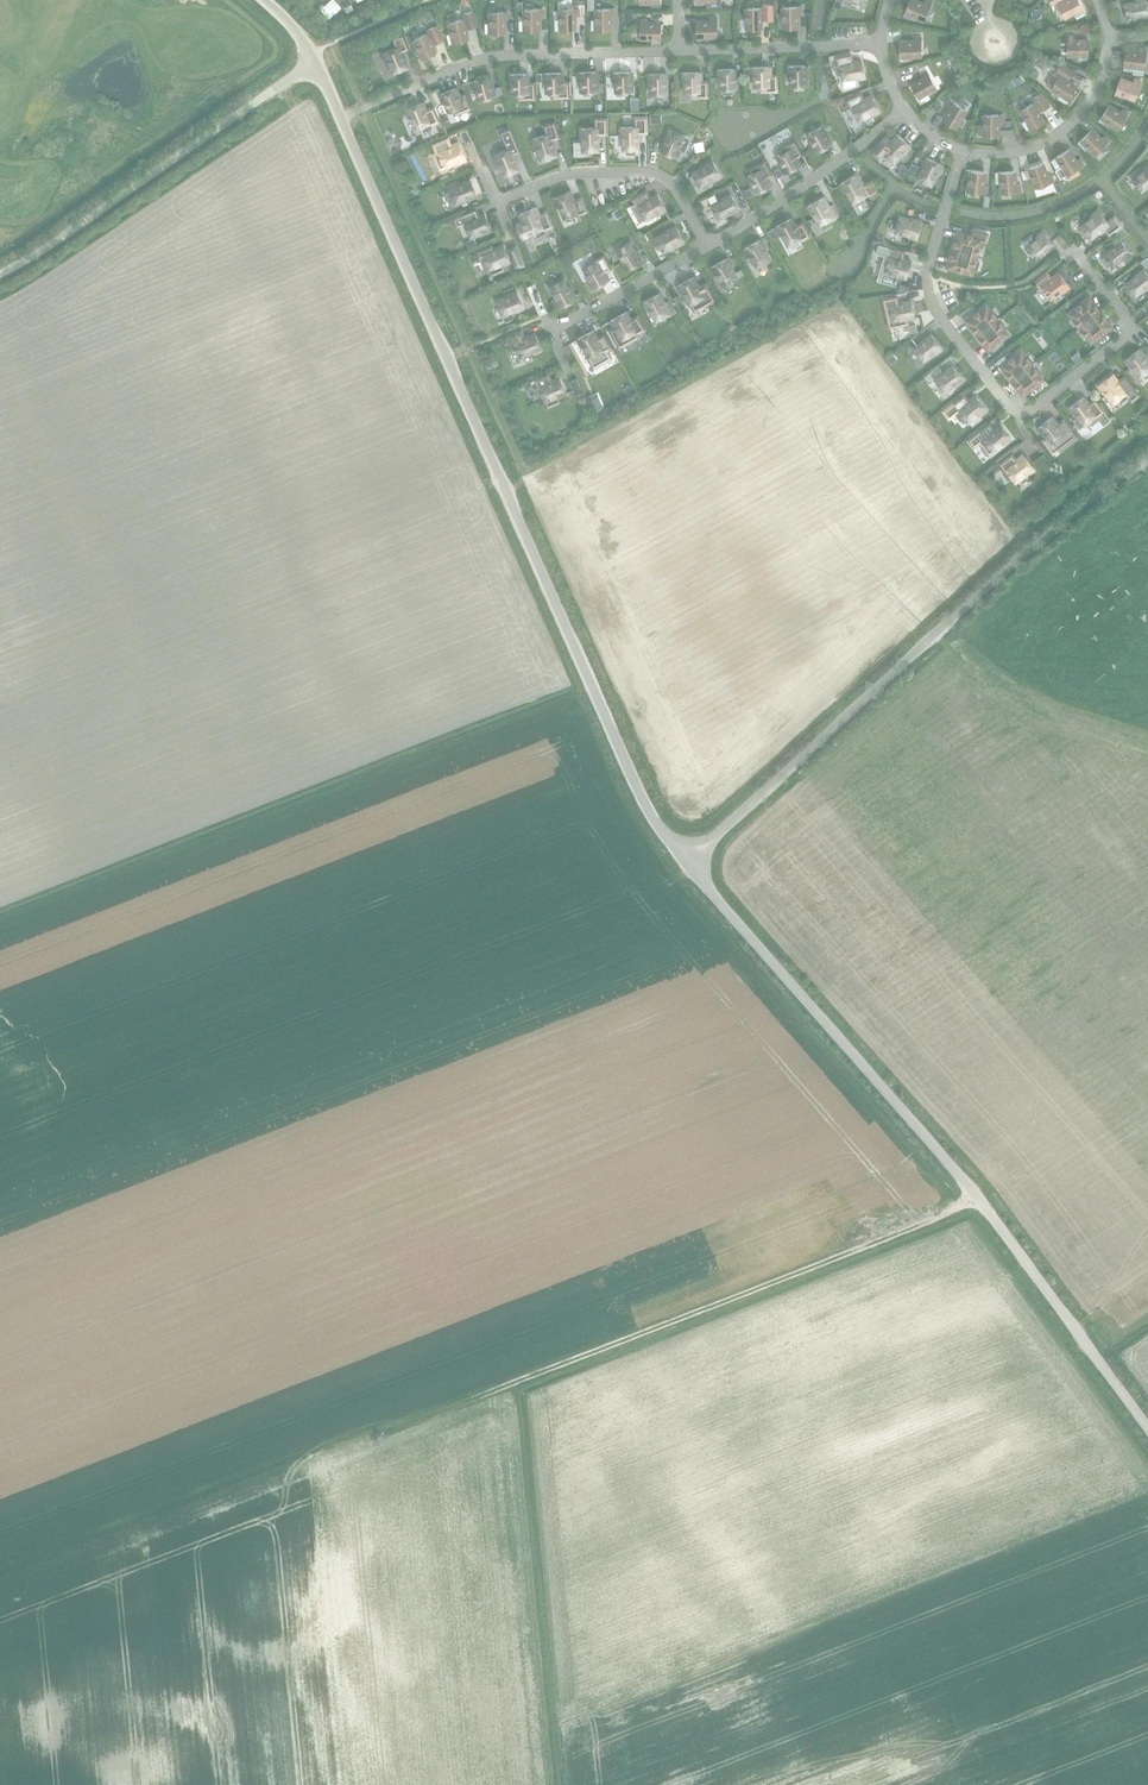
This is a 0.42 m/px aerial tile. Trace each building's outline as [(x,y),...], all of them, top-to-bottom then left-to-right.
[(931,2),(927,0),(925,0),(923,4),(915,0),(910,0),(905,11),(924,19),(931,2)] [(1051,3),(1056,0),(1064,16),(1082,6),(1079,0),(1065,0),(1064,1),(1064,0),(1050,0),(1051,3)] [(1134,1),(1124,3),(1128,18),(1141,15),(1141,17),(1147,16),(1147,8),(1146,1),(1147,0),(1134,0),(1134,1)] [(345,11),(353,7),(351,4),(349,3),(344,6),(343,8),(345,11)] [(784,27),(797,27),(797,13),(802,13),(802,6),(783,7),(784,27)] [(747,28),(761,28),(760,14),(765,14),(765,7),(746,7),(747,28)] [(561,29),(574,28),(574,15),(579,15),(579,8),(560,8),(561,29)] [(596,29),(610,29),(610,15),(614,15),(614,8),(596,8),(596,29)] [(525,29),(539,29),(538,15),(543,15),(543,9),(525,9),(525,29)] [(425,20),(431,17),(429,11),(422,14),(425,20)] [(489,32),(503,32),(503,18),(507,18),(507,11),(489,12),(489,32)] [(624,12),(624,22),(633,21),(632,11),(624,12)] [(453,42),(466,38),(463,25),(468,24),(466,17),(448,22),(453,42)] [(710,21),(696,22),(696,36),(717,35),(716,17),(710,17),(710,21)] [(641,37),(661,36),(661,23),(647,23),(647,18),(640,19),(641,37)] [(421,57),(434,52),(428,39),(433,37),(434,40),(441,37),(435,24),(428,26),(430,31),(413,38),(421,57)] [(392,72),(406,66),(402,56),(403,56),(401,50),(407,47),(401,34),(392,38),(395,46),(381,52),(385,60),(387,60),(392,72)] [(1074,35),(1067,35),(1067,54),(1088,54),(1088,40),(1074,40),(1074,35)] [(921,54),(921,36),(914,36),(914,41),(900,42),(901,55),(921,54)] [(1124,64),(1144,66),(1146,48),(1140,47),(1139,52),(1125,50),(1124,64)] [(850,53),(836,56),(838,64),(835,65),(836,74),(841,73),(842,79),(855,76),(856,78),(864,76),(861,58),(852,60),(850,53)] [(1073,71),(1061,63),(1056,69),(1061,72),(1059,76),(1053,72),(1046,84),(1052,87),(1069,98),(1076,86),(1065,79),(1067,76),(1069,77),(1073,71)] [(791,74),(792,84),(805,84),(805,65),(788,66),(788,74),(791,74)] [(775,75),(769,75),(768,66),(752,67),(752,75),(755,75),(755,85),(761,85),(761,89),(776,89),(775,75)] [(723,88),(723,92),(732,92),(732,87),(735,87),(734,68),(717,69),(718,78),(721,78),(721,88),(723,88)] [(923,78),(911,84),(918,96),(936,86),(927,70),(921,73),(923,78)] [(582,91),(596,90),(595,71),(579,72),(579,80),(582,80),(582,91)] [(617,91),(631,90),(630,71),(613,72),(614,81),(617,81),(617,91)] [(548,91),(552,91),(552,96),(569,96),(568,81),(561,81),(561,72),(544,73),(544,81),(547,81),(548,91)] [(690,91),(690,96),(707,95),(707,80),(699,81),(699,72),(683,72),(683,81),(686,81),(686,91),(690,91)] [(513,82),(513,93),(518,92),(518,97),(534,97),(534,82),(526,82),(526,73),(510,74),(510,83),(513,82)] [(654,92),(654,97),(663,97),(663,92),(665,92),(665,73),(648,73),(648,82),(651,82),(652,92),(654,92)] [(480,98),(493,95),(489,77),(473,81),(475,89),(478,88),(480,98)] [(1120,78),(1115,91),(1135,98),(1141,80),(1134,78),(1133,82),(1120,78)] [(443,102),(445,101),(449,110),(454,109),(456,113),(470,107),(464,93),(458,95),(454,88),(439,94),(443,102)] [(879,111),(876,105),(871,95),(863,99),(860,92),(847,99),(851,107),(852,106),(859,119),(871,113),(872,115),(879,111)] [(1037,101),(1030,105),(1021,109),(1031,127),(1043,121),(1037,109),(1040,107),(1042,109),(1048,106),(1041,92),(1034,96),(1037,101)] [(631,98),(631,109),(639,109),(639,98),(631,98)] [(966,109),(959,105),(950,99),(947,105),(951,108),(943,119),(955,126),(966,109)] [(936,101),(933,107),(938,110),(942,104),(936,101)] [(423,102),(416,105),(406,109),(409,117),(411,116),(416,128),(422,126),(424,130),(432,127),(431,124),(438,120),(433,107),(426,110),(423,102)] [(1101,117),(1118,128),(1128,112),(1123,109),(1120,113),(1109,105),(1101,117)] [(984,125),(978,124),(978,134),(984,134),(984,135),(998,135),(998,121),(1003,121),(1003,114),(984,114),(984,125)] [(626,149),(626,153),(635,153),(635,148),(638,148),(638,138),(639,138),(639,132),(646,131),(646,116),(635,117),(636,126),(621,127),(621,135),(623,135),(623,149),(626,149)] [(583,137),(583,150),(598,149),(598,139),(599,139),(599,133),(606,133),(606,118),(595,118),(595,127),(580,128),(581,137),(583,137)] [(537,146),(541,159),(556,154),(553,144),(554,144),(552,138),(559,136),(554,122),(544,125),(547,134),(533,138),(535,147),(537,146)] [(510,127),(500,131),(508,149),(494,155),(497,163),(499,162),(504,174),(518,169),(514,159),(515,159),(513,153),(520,150),(510,127)] [(811,144),(815,151),(830,143),(820,127),(808,133),(813,142),(811,144)] [(664,138),(660,149),(677,156),(680,148),(678,147),(683,135),(669,129),(665,139),(664,138)] [(1081,139),(1096,153),(1109,140),(1104,136),(1101,139),(1091,129),(1081,139)] [(904,152),(910,146),(897,133),(891,140),(885,135),(871,151),(880,159),(885,153),(894,161),(903,151),(904,152)] [(458,162),(466,158),(459,141),(450,145),(447,139),(434,144),(437,152),(439,151),(445,165),(457,160),(458,162)] [(784,173),(799,165),(795,157),(801,154),(794,140),(779,148),(781,153),(778,155),(783,164),(780,165),(784,173)] [(1076,161),(1069,149),(1057,156),(1067,173),(1083,164),(1080,158),(1076,161)] [(939,173),(943,165),(926,157),(921,167),(922,168),(917,177),(931,184),(937,172),(939,173)] [(695,184),(699,182),(700,185),(712,178),(713,180),(720,176),(712,160),(702,165),(702,166),(693,171),(694,174),(690,176),(695,184)] [(751,185),(755,193),(769,185),(765,177),(771,174),(764,160),(750,168),(752,173),(748,175),(753,184),(751,185)] [(1029,167),(1036,186),(1053,181),(1051,174),(1047,176),(1042,163),(1029,167)] [(1142,168),(1143,170),(1133,178),(1142,190),(1147,185),(1147,163),(1142,168)] [(908,169),(903,164),(899,168),(901,170),(897,174),(901,178),(905,173),(904,173),(908,169)] [(777,176),(782,174),(779,167),(774,170),(777,176)] [(971,170),(968,190),(987,192),(987,186),(983,185),(984,172),(971,170)] [(1002,192),(1020,191),(1020,184),(1015,184),(1014,171),(1000,172),(1002,192)] [(862,185),(856,174),(840,183),(844,191),(846,190),(853,202),(866,194),(861,185),(862,185)] [(469,199),(477,195),(470,178),(459,183),(458,180),(447,184),(449,189),(450,189),(451,191),(446,193),(450,201),(454,199),(456,202),(468,197),(469,199)] [(1054,184),(1058,193),(1063,191),(1058,182),(1054,184)] [(564,218),(578,212),(579,214),(587,210),(581,197),(574,200),(571,191),(554,199),(557,207),(559,206),(564,218)] [(658,213),(666,209),(657,193),(649,197),(646,191),(633,198),(637,205),(634,207),(638,215),(642,213),(645,218),(657,212),(658,213)] [(732,213),(739,209),(730,193),(720,199),(721,200),(712,205),(719,218),(731,212),(732,213)] [(829,206),(824,197),(807,206),(812,213),(814,212),(820,224),(833,217),(833,218),(838,216),(832,205),(829,206)] [(536,207),(519,214),(522,222),(524,221),(530,233),(535,231),(537,235),(545,232),(544,229),(552,225),(546,212),(539,215),(536,207)] [(483,233),(491,229),(484,212),(476,216),(473,209),(459,215),(463,223),(464,223),(470,236),(482,231),(483,233)] [(1109,233),(1121,224),(1115,216),(1107,222),(1098,210),(1091,215),(1092,217),(1082,225),(1083,227),(1080,230),(1085,237),(1089,234),(1091,237),(1099,231),(1100,232),(1105,228),(1109,233)] [(908,236),(916,238),(921,220),(910,217),(909,218),(900,216),(896,230),(909,234),(908,236)] [(796,225),(792,217),(776,226),(780,234),(782,233),(788,245),(801,238),(801,239),(809,235),(802,222),(796,225)] [(676,245),(684,241),(675,225),(665,231),(665,232),(656,237),(664,250),(675,244),(676,245)] [(956,241),(955,245),(977,252),(980,240),(985,241),(987,233),(973,229),(971,235),(958,232),(955,241),(956,241)] [(1037,238),(1027,247),(1036,258),(1044,252),(1045,253),(1054,246),(1043,231),(1036,237),(1037,238)] [(766,250),(760,239),(744,248),(748,256),(750,255),(757,266),(770,259),(765,250),(766,250)] [(1105,256),(1102,259),(1107,266),(1111,263),(1113,265),(1123,257),(1125,259),(1132,254),(1120,239),(1111,246),(1112,247),(1104,253),(1105,256)] [(621,262),(625,269),(641,260),(636,250),(635,251),(630,242),(617,249),(623,261),(621,262)] [(502,265),(510,261),(503,244),(493,248),(491,246),(480,250),(482,255),(483,255),(489,268),(501,263),(502,265)] [(950,257),(948,266),(962,270),(962,269),(971,272),(972,268),(977,269),(979,261),(975,259),(977,252),(955,245),(951,257),(950,257)] [(897,275),(906,278),(911,260),(902,257),(904,251),(890,247),(888,255),(884,254),(882,263),(887,264),(885,270),(898,273),(897,275)] [(512,252),(515,258),(522,255),(519,249),(512,252)] [(733,268),(727,258),(711,267),(715,274),(717,273),(723,285),(737,278),(732,269),(733,268)] [(588,280),(592,288),(608,279),(603,268),(602,269),(597,260),(583,267),(590,279),(588,280)] [(1143,268),(1133,275),(1134,276),(1126,283),(1135,295),(1146,286),(1147,288),(1147,275),(1143,268)] [(1051,277),(1047,271),(1035,280),(1041,287),(1042,287),(1051,298),(1061,290),(1062,292),(1069,286),(1058,272),(1051,277)] [(699,286),(694,276),(678,285),(682,293),(684,292),(690,303),(703,296),(701,292),(709,288),(705,282),(699,286)] [(559,306),(575,297),(569,287),(568,287),(563,278),(550,286),(557,297),(555,298),(559,306)] [(516,311),(524,308),(517,291),(506,295),(506,296),(497,300),(503,314),(515,309),(516,311)] [(665,303),(660,293),(643,302),(648,309),(649,308),(656,320),(668,313),(669,314),(673,312),(668,301),(665,303)] [(1078,307),(1070,313),(1081,326),(1099,312),(1094,305),(1089,298),(1077,306),(1078,307)] [(906,319),(915,317),(911,299),(899,301),(900,303),(890,305),(893,320),(906,317),(906,319)] [(973,327),(978,333),(996,319),(986,306),(978,312),(978,311),(967,320),(972,327),(973,327)] [(637,316),(631,319),(626,311),(610,320),(614,328),(616,327),(623,338),(625,337),(628,341),(636,337),(633,333),(635,331),(636,333),(644,329),(637,316)] [(1099,312),(1081,326),(1091,340),(1098,334),(1099,335),(1110,326),(1105,318),(1104,319),(1099,312)] [(999,339),(1007,333),(996,319),(978,333),(983,340),(983,341),(988,348),(1000,339),(999,339)] [(915,324),(908,325),(910,332),(917,331),(915,324)] [(542,349),(534,332),(524,336),(521,330),(515,332),(519,340),(515,342),(521,356),(533,351),(534,352),(542,349)] [(604,334),(598,337),(593,330),(577,339),(581,346),(583,345),(590,357),(602,350),(603,351),(611,347),(604,334)] [(935,353),(942,348),(931,333),(921,340),(922,341),(914,348),(923,360),(934,351),(935,353)] [(1140,376),(1147,370),(1147,361),(1146,358),(1147,358),(1140,348),(1125,360),(1130,367),(1132,365),(1140,376)] [(1007,372),(1013,379),(1031,365),(1021,351),(1013,357),(1013,356),(1001,365),(1007,372)] [(956,385),(963,379),(952,365),(942,372),(943,373),(935,379),(944,391),(955,383),(956,385)] [(1034,384),(1041,378),(1031,365),(1013,379),(1018,386),(1017,386),(1023,393),(1034,385),(1034,384)] [(558,397),(566,393),(559,376),(551,380),(548,373),(535,379),(538,387),(535,388),(538,396),(543,395),(545,400),(557,395),(558,397)] [(1113,401),(1118,398),(1121,401),(1128,396),(1126,393),(1133,388),(1124,376),(1118,381),(1113,374),(1098,385),(1103,392),(1105,391),(1113,401)] [(580,387),(577,379),(570,381),(574,390),(580,387)] [(979,415),(986,410),(975,395),(968,400),(964,395),(952,404),(957,410),(955,412),(960,419),(964,417),(968,421),(978,413),(979,415)] [(1084,396),(1069,408),(1074,414),(1076,413),(1084,424),(1089,420),(1092,424),(1099,418),(1097,416),(1104,411),(1095,399),(1089,403),(1084,396)] [(1058,423),(1052,416),(1038,427),(1043,434),(1045,433),(1053,443),(1058,440),(1060,444),(1068,438),(1066,435),(1072,430),(1063,419),(1058,423)] [(1004,444),(1011,438),(1000,424),(993,429),(989,423),(977,432),(982,439),(980,441),(985,448),(989,445),(993,450),(1003,442),(1004,444)] [(1027,474),(1034,469),(1023,454),(1016,460),(1011,454),(1000,463),(1005,470),(1002,472),(1008,479),(1012,476),(1015,481),(1026,472),(1027,474)]
